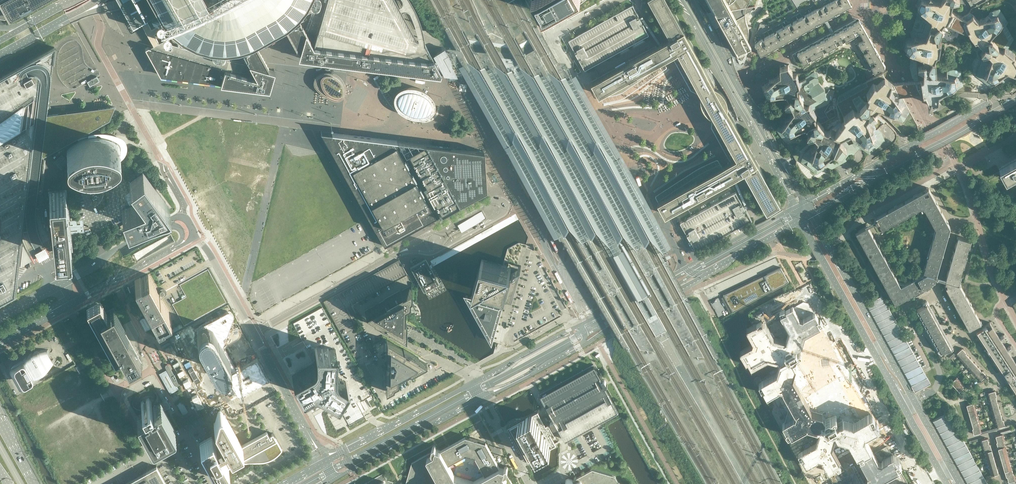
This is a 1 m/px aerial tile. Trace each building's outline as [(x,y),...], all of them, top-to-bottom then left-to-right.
[(4,19),(12,15),(3,0),(0,0),(0,18),(4,19)] [(12,15),(39,0),(3,0),(12,15)] [(120,3),(133,26),(134,26),(138,24),(135,20),(145,15),(138,3),(137,4),(136,1),(137,0),(118,0),(120,3)] [(153,15),(151,16),(153,19),(159,21),(162,25),(164,29),(162,35),(164,39),(168,37),(169,31),(178,38),(180,34),(183,36),(194,42),(195,43),(195,42),(208,46),(209,47),(209,46),(223,48),(224,48),(237,46),(238,46),(251,42),(252,41),(257,39),(256,38),(255,36),(256,36),(258,35),(260,40),(264,48),(274,42),(284,37),(280,29),(277,24),(280,23),(281,25),(285,23),(286,22),(297,13),(297,14),(297,13),(306,2),(307,0),(144,0),(153,15)] [(313,46),(377,53),(433,59),(433,58),(424,43),(418,41),(401,11),(395,0),(327,0),(313,46)] [(543,15),(570,0),(535,0),(543,15)] [(673,10),(668,0),(650,0),(671,38),(664,41),(662,43),(661,43),(658,44),(592,81),(600,95),(657,63),(668,56),(672,55),(678,51),(694,79),(701,92),(701,94),(701,95),(701,96),(701,97),(701,98),(701,99),(701,101),(702,102),(702,103),(702,104),(703,105),(703,106),(704,108),(705,109),(706,110),(707,111),(708,112),(709,113),(710,114),(712,115),(713,115),(714,116),(737,157),(658,201),(666,214),(744,171),(767,212),(780,204),(728,108),(728,106),(728,105),(728,104),(728,103),(728,102),(728,101),(727,100),(727,98),(726,97),(726,96),(725,94),(724,93),(723,92),(723,91),(722,90),(721,89),(719,88),(718,87),(716,86),(715,85),(673,10)] [(745,17),(745,16),(745,15),(745,14),(745,13),(753,8),(754,9),(755,8),(755,7),(756,7),(756,6),(755,6),(755,5),(754,5),(747,6),(749,3),(751,1),(751,0),(709,0),(716,11),(712,12),(713,12),(716,12),(717,13),(738,52),(745,64),(745,63),(746,62),(746,61),(747,60),(747,59),(748,58),(748,57),(748,56),(748,55),(748,54),(748,53),(748,52),(748,51),(747,49),(747,48),(747,47),(751,45),(748,39),(748,38),(749,37),(749,35),(749,34),(749,33),(749,32),(749,31),(749,30),(749,28),(748,27),(748,26),(748,24),(747,23),(747,22),(746,20),(746,19),(745,17)] [(852,5),(849,0),(793,0),(798,9),(768,25),(760,23),(755,42),(755,43),(756,45),(755,47),(758,48),(761,54),(762,55),(850,7),(851,7),(852,7),(852,6),(852,5)] [(1014,58),(1015,54),(1007,47),(1014,39),(1006,25),(1008,22),(1000,9),(990,11),(988,14),(985,17),(978,19),(973,15),(970,11),(962,16),(954,12),(953,11),(951,10),(953,1),(959,1),(959,0),(941,0),(940,1),(934,0),(920,0),(918,4),(917,6),(917,13),(912,30),(910,31),(910,36),(902,38),(900,49),(911,54),(910,55),(909,66),(912,76),(913,77),(913,80),(920,91),(922,92),(925,92),(928,100),(926,101),(927,104),(928,105),(931,104),(931,103),(934,102),(934,101),(937,101),(938,93),(943,90),(949,91),(953,91),(963,86),(961,70),(949,68),(942,72),(935,71),(935,70),(935,61),(934,60),(936,56),(940,55),(942,43),(938,41),(938,37),(939,37),(942,27),(941,26),(944,23),(946,23),(948,24),(968,33),(975,43),(977,42),(984,48),(981,53),(980,54),(982,57),(976,75),(991,87),(1015,75),(1015,61),(1014,58)] [(585,69),(646,35),(649,33),(633,5),(586,31),(580,34),(569,40),(585,69)] [(808,72),(844,51),(851,53),(865,77),(867,76),(866,77),(866,78),(867,79),(868,79),(869,79),(869,78),(869,77),(873,74),(880,71),(881,71),(882,69),(884,69),(885,66),(886,66),(860,18),(859,17),(858,17),(858,16),(857,16),(857,17),(856,17),(856,18),(792,54),(799,66),(806,68),(808,72)] [(388,56),(313,46),(300,21),(286,28),(292,38),(299,51),(298,57),(377,67),(440,75),(440,72),(433,59),(426,60),(388,56)] [(244,51),(248,58),(270,65),(266,58),(258,44),(244,51)] [(487,77),(503,79),(574,88),(566,74),(564,71),(568,69),(567,69),(568,69),(566,65),(558,64),(547,45),(528,55),(529,56),(528,60),(487,55),(475,53),(454,51),(457,55),(464,70),(466,72),(467,75),(468,75),(487,77)] [(275,66),(270,65),(248,58),(260,78),(148,47),(148,46),(146,48),(160,72),(193,77),(271,86),(271,82),(275,66)] [(42,157),(108,121),(113,107),(90,109),(47,115),(47,109),(48,109),(48,110),(49,110),(50,109),(51,108),(51,107),(50,106),(49,105),(48,105),(48,106),(48,104),(49,104),(50,104),(51,104),(51,103),(51,102),(51,101),(51,100),(50,100),(49,100),(48,100),(50,85),(54,47),(0,77),(0,301),(14,293),(15,283),(24,211),(36,209),(42,157)] [(464,70),(457,55),(454,51),(449,50),(435,57),(433,59),(440,72),(443,72),(447,72),(462,74),(461,72),(462,71),(464,70)] [(910,110),(900,93),(894,82),(887,69),(882,72),(866,81),(865,77),(851,53),(844,51),(808,72),(805,73),(795,74),(794,74),(788,64),(778,67),(779,75),(774,78),(769,78),(768,81),(761,86),(764,95),(773,95),(774,97),(778,95),(785,95),(787,99),(783,104),(784,106),(790,105),(793,111),(789,116),(784,117),(781,118),(775,127),(783,139),(792,154),(793,155),(795,160),(796,161),(796,164),(807,186),(812,188),(834,175),(830,168),(832,169),(847,160),(846,158),(849,154),(852,153),(853,155),(860,148),(869,154),(885,141),(882,133),(877,129),(885,121),(877,112),(878,112),(881,112),(885,116),(902,133),(906,136),(918,129),(918,124),(910,110)] [(316,80),(316,82),(317,84),(318,86),(319,86),(320,88),(322,90),(324,91),(326,93),(326,92),(328,94),(330,95),(332,96),(334,97),(334,96),(337,97),(339,97),(341,96),(343,94),(344,92),(343,91),(344,89),(343,89),(343,87),(343,84),(342,82),(341,80),(340,80),(339,78),(337,77),(335,75),(335,76),(333,74),(333,75),(331,74),(328,73),(328,74),(326,73),(326,74),(323,74),(321,75),(319,76),(317,77),(317,78),(316,80)] [(94,84),(99,81),(97,76),(87,81),(90,86),(94,84)] [(894,82),(900,93),(909,92),(915,92),(920,91),(913,80),(909,80),(903,81),(894,82)] [(427,92),(425,91),(424,90),(422,89),(421,89),(420,88),(419,88),(417,87),(416,87),(415,87),(413,87),(411,86),(409,86),(408,86),(407,86),(406,87),(405,87),(403,87),(402,88),(401,88),(399,89),(398,90),(397,90),(397,91),(396,92),(395,93),(395,94),(394,95),(394,96),(394,97),(393,98),(393,99),(393,100),(393,101),(394,101),(394,102),(394,103),(394,104),(395,105),(396,107),(396,108),(397,109),(398,109),(398,110),(399,111),(400,112),(401,113),(403,114),(404,114),(405,115),(407,116),(408,116),(409,117),(410,117),(412,117),(413,118),(415,118),(416,118),(417,118),(418,118),(419,118),(421,118),(422,118),(423,118),(424,118),(425,117),(427,117),(428,116),(429,116),(430,115),(431,114),(432,113),(433,112),(433,111),(434,110),(434,109),(435,108),(435,107),(435,106),(435,105),(435,104),(435,103),(434,102),(434,101),(433,99),(433,98),(432,97),(432,96),(431,96),(430,95),(430,94),(429,93),(428,93),(427,92)] [(439,216),(397,140),(363,136),(321,131),(323,134),(331,150),(348,180),(352,188),(362,205),(364,210),(384,246),(439,216)] [(118,143),(117,142),(115,141),(115,140),(113,140),(112,140),(112,139),(109,138),(107,138),(105,137),(103,137),(101,136),(99,136),(98,136),(96,136),(94,136),(92,136),(90,137),(88,137),(86,138),(84,138),(82,139),(80,139),(78,140),(76,142),(74,143),(72,144),(71,145),(69,146),(69,147),(68,148),(68,149),(67,150),(67,151),(67,152),(67,153),(67,154),(68,155),(68,156),(69,157),(70,158),(72,159),(73,160),(75,160),(76,161),(78,161),(82,162),(84,163),(85,163),(87,163),(89,163),(91,163),(91,164),(92,164),(92,165),(93,165),(93,164),(94,164),(94,163),(95,163),(96,164),(97,164),(98,164),(98,163),(101,162),(103,161),(104,161),(106,160),(107,160),(109,159),(110,158),(112,157),(114,156),(115,155),(116,154),(117,154),(117,153),(118,153),(118,152),(119,151),(120,150),(120,149),(120,148),(120,147),(120,146),(119,145),(119,144),(118,143)] [(486,190),(483,151),(470,149),(397,140),(439,216),(486,190)] [(61,154),(54,161),(62,168),(69,162),(61,154)] [(1015,175),(1015,159),(1001,167),(1008,180),(1015,175)] [(170,207),(158,192),(143,171),(130,181),(135,188),(135,189),(135,190),(135,191),(136,191),(136,192),(137,192),(138,191),(143,200),(134,203),(122,208),(128,224),(152,214),(170,207)] [(69,224),(69,218),(68,212),(66,188),(49,190),(55,251),(72,249),(70,228),(70,227),(71,227),(71,226),(71,225),(70,224),(69,224)] [(929,285),(935,281),(936,277),(936,274),(950,227),(929,188),(877,216),(873,218),(874,220),(865,225),(866,227),(855,232),(857,236),(859,235),(861,238),(860,238),(862,241),(863,244),(864,244),(866,247),(864,248),(868,255),(870,254),(871,257),(870,257),(874,263),(875,263),(876,266),(875,267),(878,274),(880,273),(882,276),(881,276),(884,282),(885,282),(887,285),(885,286),(889,293),(890,294),(891,295),(895,301),(896,301),(897,302),(907,297),(907,296),(909,295),(910,296),(912,295),(913,294),(912,292),(916,291),(916,292),(922,288),(922,287),(925,286),(926,287),(929,285)] [(742,226),(752,220),(736,192),(681,222),(697,251),(738,228),(742,226)] [(484,210),(459,224),(460,227),(462,230),(463,231),(488,217),(484,210)] [(114,238),(131,229),(130,227),(113,236),(114,238)] [(949,294),(951,293),(953,296),(952,297),(955,303),(956,302),(958,306),(956,307),(960,313),(962,312),(963,315),(962,316),(964,319),(966,322),(967,321),(968,324),(967,325),(969,329),(981,322),(960,284),(960,283),(960,282),(961,278),(959,277),(960,274),(961,274),(962,271),(963,268),(962,267),(963,264),(965,264),(967,257),(965,257),(966,253),(967,253),(968,250),(969,247),(968,247),(969,243),(971,244),(972,240),(958,236),(946,277),(946,279),(945,280),(946,280),(945,284),(946,286),(948,290),(947,290),(949,294)] [(424,291),(439,283),(426,258),(410,267),(424,291)] [(377,290),(384,287),(396,280),(407,274),(399,259),(388,266),(324,301),(324,302),(342,335),(359,366),(365,363),(369,361),(374,358),(346,308),(377,290)] [(513,293),(520,270),(521,268),(518,267),(509,272),(508,270),(511,268),(503,266),(482,260),(473,289),(476,288),(486,282),(487,285),(483,287),(494,290),(497,291),(500,291),(510,294),(513,293)] [(733,312),(782,284),(789,281),(786,276),(784,273),(781,267),(723,295),(732,311),(733,312)] [(226,302),(208,269),(180,285),(186,296),(172,304),(176,310),(184,326),(226,302)] [(170,314),(160,295),(162,296),(164,296),(166,295),(167,294),(164,289),(162,289),(160,290),(159,291),(159,293),(159,294),(148,274),(141,278),(141,277),(134,281),(158,323),(164,320),(164,319),(171,315),(170,314)] [(404,316),(404,307),(404,304),(409,301),(409,296),(410,295),(411,286),(401,291),(400,291),(384,299),(385,300),(365,311),(372,316),(372,317),(388,326),(388,325),(405,335),(405,317),(404,316)] [(386,291),(384,287),(377,290),(380,295),(386,291)] [(498,319),(502,308),(502,306),(500,305),(466,295),(492,342),(493,339),(498,319)] [(922,368),(909,344),(904,335),(901,330),(899,326),(882,295),(866,303),(915,392),(920,390),(924,388),(926,386),(931,384),(925,373),(922,368)] [(892,454),(887,446),(875,453),(865,436),(864,436),(866,432),(866,433),(878,426),(874,418),(875,418),(872,413),(870,414),(869,414),(861,418),(854,405),(839,413),(817,407),(810,394),(812,395),(818,406),(833,410),(840,406),(845,408),(853,404),(856,392),(852,384),(840,380),(833,384),(823,381),(814,386),(807,384),(803,377),(808,375),(807,373),(808,372),(808,371),(807,370),(806,370),(805,370),(803,367),(804,367),(804,366),(804,365),(804,364),(803,364),(803,363),(802,363),(801,363),(798,358),(796,359),(797,357),(801,354),(802,353),(801,351),(800,351),(799,351),(797,348),(801,346),(801,347),(802,346),(805,335),(816,329),(821,326),(821,325),(823,324),(820,319),(819,319),(815,312),(814,312),(809,304),(808,305),(807,305),(807,304),(807,303),(806,303),(805,303),(804,303),(803,304),(802,302),(801,302),(793,306),(793,305),(785,310),(785,308),(779,311),(781,314),(780,314),(789,330),(786,341),(786,342),(784,343),(783,342),(772,339),(764,323),(763,323),(761,321),(756,324),(757,325),(749,329),(756,341),(757,342),(756,345),(755,345),(744,351),(748,359),(746,360),(749,365),(752,363),(752,364),(768,355),(779,359),(781,362),(778,371),(761,380),(762,381),(759,383),(762,388),(763,387),(766,393),(779,397),(787,411),(784,425),(787,430),(785,431),(788,436),(791,434),(791,435),(807,426),(812,428),(817,438),(816,443),(799,452),(799,453),(798,454),(801,459),(802,458),(806,466),(818,459),(818,458),(822,459),(822,460),(829,472),(836,468),(835,467),(836,466),(838,469),(841,467),(841,466),(846,464),(850,465),(855,473),(852,483),(850,483),(908,483),(899,468),(899,467),(902,465),(899,460),(898,461),(894,453),(892,454)] [(929,307),(927,304),(917,309),(936,343),(933,344),(940,356),(947,352),(948,353),(950,352),(950,353),(953,351),(939,325),(929,307)] [(228,305),(170,338),(210,410),(269,378),(228,305)] [(131,357),(136,354),(124,333),(126,332),(122,325),(113,309),(107,312),(105,313),(102,307),(92,313),(104,334),(102,335),(107,345),(109,347),(115,358),(121,355),(123,354),(126,360),(131,357)] [(996,331),(994,328),(990,322),(984,326),(985,327),(977,332),(979,334),(978,335),(979,336),(980,336),(983,340),(996,331)] [(171,333),(182,327),(181,323),(169,329),(171,333)] [(1004,343),(1002,341),(1001,339),(1006,336),(1004,334),(1000,337),(996,331),(983,340),(985,344),(985,345),(986,345),(987,347),(986,347),(987,348),(988,348),(990,352),(1004,343)] [(411,372),(426,363),(419,358),(419,357),(403,348),(386,338),(385,362),(385,380),(385,391),(393,386),(393,385),(398,382),(398,377),(403,374),(404,374),(404,375),(404,376),(405,376),(406,377),(407,376),(407,375),(408,375),(408,374),(407,374),(407,373),(407,372),(408,372),(407,371),(409,371),(411,372)] [(1012,356),(1010,353),(1008,350),(1013,347),(1012,345),(1007,348),(1004,343),(990,352),(993,356),(993,357),(993,358),(994,357),(995,359),(994,359),(995,360),(996,360),(998,364),(1012,356)] [(347,382),(331,373),(331,372),(333,368),(331,368),(331,369),(329,369),(328,368),(329,349),(315,348),(315,367),(314,369),(311,369),(312,371),(312,372),(295,381),(302,393),(307,390),(309,393),(311,395),(313,396),(315,397),(318,398),(319,397),(319,396),(320,396),(320,397),(321,397),(322,397),(322,396),(323,396),(323,398),(326,398),(329,396),(331,395),(333,393),(335,391),(340,394),(347,382)] [(961,358),(966,353),(962,348),(958,352),(957,350),(949,357),(951,358),(956,353),(961,358)] [(54,363),(55,361),(54,359),(51,359),(48,352),(50,352),(48,349),(40,350),(38,350),(34,351),(32,352),(27,356),(23,359),(19,361),(14,364),(13,365),(12,366),(11,367),(11,368),(11,369),(11,370),(14,376),(18,382),(18,383),(19,383),(20,383),(21,384),(22,383),(23,383),(24,383),(25,382),(33,377),(38,376),(40,376),(44,374),(46,372),(49,369),(51,368),(54,363)] [(964,363),(970,358),(966,353),(961,358),(960,358),(964,363)] [(1015,361),(1012,356),(998,364),(1001,368),(1000,369),(1001,370),(1002,369),(1006,376),(1011,383),(1010,384),(1011,385),(1011,384),(1014,389),(1015,387),(1015,361)] [(968,367),(974,362),(970,358),(964,363),(968,367)] [(972,372),(978,366),(974,362),(968,367),(972,372)] [(179,383),(169,365),(168,365),(168,364),(167,364),(166,364),(166,365),(165,365),(165,366),(165,367),(166,368),(167,368),(168,368),(168,369),(169,370),(168,370),(167,370),(173,381),(175,385),(176,385),(176,386),(177,386),(178,386),(178,385),(179,385),(179,384),(179,383)] [(619,410),(606,386),(608,385),(605,380),(603,379),(602,380),(595,366),(594,366),(541,395),(541,396),(548,409),(551,414),(552,417),(554,420),(550,422),(553,427),(555,427),(557,426),(565,440),(566,440),(568,439),(619,411),(619,410)] [(982,371),(978,366),(972,372),(976,376),(977,376),(982,371)] [(173,381),(167,370),(168,370),(169,370),(168,369),(159,374),(160,375),(170,394),(179,389),(178,387),(177,386),(176,386),(176,385),(175,385),(173,381)] [(986,376),(987,375),(982,370),(982,371),(977,376),(981,380),(986,376)] [(955,387),(961,382),(957,377),(951,382),(955,387)] [(959,391),(965,386),(961,382),(955,387),(959,391)] [(995,390),(994,391),(988,392),(989,398),(996,396),(997,396),(995,390)] [(149,405),(149,404),(146,399),(146,398),(143,400),(144,400),(147,406),(148,408),(149,411),(146,413),(145,413),(145,414),(145,415),(145,416),(146,416),(147,416),(149,415),(156,412),(165,408),(166,408),(167,407),(166,406),(166,405),(167,405),(167,404),(166,403),(165,403),(164,403),(163,401),(162,402),(152,409),(150,407),(150,406),(149,405)] [(161,402),(162,402),(163,401),(164,403),(165,403),(166,403),(167,404),(167,405),(166,405),(166,406),(167,407),(165,408),(165,409),(171,406),(166,398),(161,402)] [(183,400),(177,403),(183,414),(188,411),(183,400)] [(156,413),(156,412),(149,415),(150,417),(151,419),(152,422),(153,424),(155,426),(162,422),(161,420),(159,418),(158,415),(157,413),(156,413)] [(543,422),(538,412),(510,427),(525,455),(525,456),(525,457),(526,457),(528,461),(556,445),(543,422)] [(948,412),(932,421),(967,483),(988,483),(948,412)] [(220,439),(219,439),(218,439),(217,440),(217,441),(217,442),(218,444),(217,444),(212,436),(208,437),(203,440),(200,442),(200,443),(217,474),(217,475),(218,475),(223,472),(223,471),(222,469),(228,466),(235,462),(236,462),(251,461),(261,461),(262,461),(263,460),(264,460),(265,460),(266,460),(267,460),(268,459),(269,459),(270,459),(270,458),(271,458),(272,458),(273,457),(274,456),(275,456),(275,455),(276,455),(277,454),(278,453),(279,452),(280,451),(280,450),(281,450),(281,449),(281,448),(276,439),(273,434),(273,433),(272,433),(271,433),(271,434),(271,435),(271,436),(270,437),(267,431),(266,431),(241,445),(227,420),(225,415),(224,415),(224,414),(224,415),(219,417),(219,418),(220,420),(215,423),(214,423),(214,424),(223,441),(222,442),(220,440),(220,439)] [(188,423),(191,428),(203,421),(200,417),(198,418),(188,423)] [(1005,425),(1003,419),(1002,419),(996,421),(997,427),(999,427),(1005,425)] [(1003,434),(1001,434),(996,436),(997,442),(1004,440),(1005,439),(1003,434)] [(512,483),(506,473),(507,473),(508,468),(507,466),(504,467),(504,468),(500,467),(486,442),(466,436),(450,445),(441,450),(440,449),(436,448),(435,445),(433,447),(431,451),(432,451),(412,462),(406,483),(513,483),(512,483)] [(987,438),(982,440),(980,440),(982,446),(983,446),(989,444),(987,438)] [(157,467),(156,466),(143,473),(143,474),(137,477),(136,477),(135,477),(134,477),(134,478),(134,479),(125,483),(166,483),(157,467)] [(998,473),(997,467),(989,469),(991,475),(993,474),(998,473)] [(615,476),(592,469),(573,480),(572,480),(568,479),(566,480),(567,482),(568,483),(567,483),(619,483),(615,476)] [(1015,480),(1015,479),(1015,474),(1014,474),(1007,476),(1009,482),(1014,481),(1015,480)]
